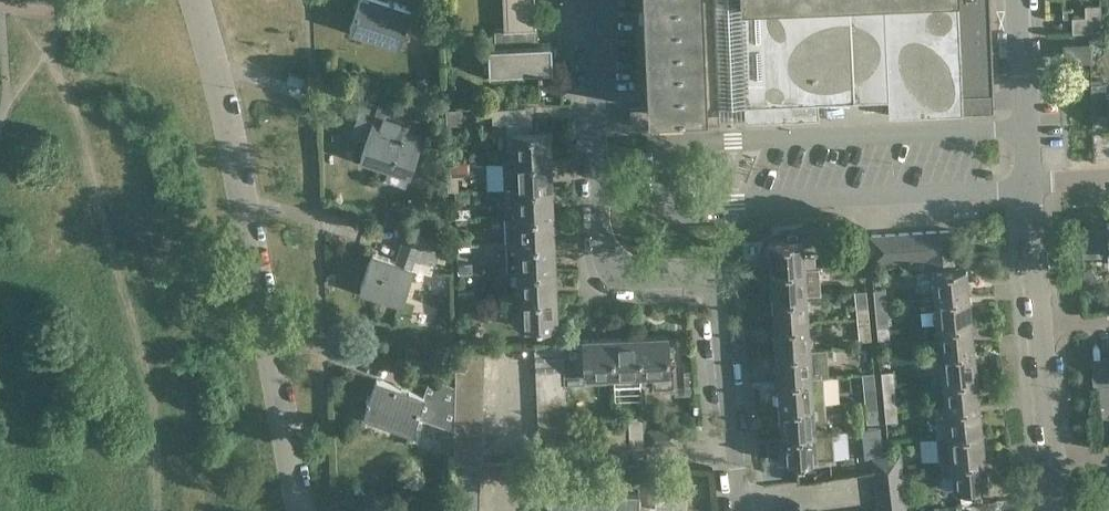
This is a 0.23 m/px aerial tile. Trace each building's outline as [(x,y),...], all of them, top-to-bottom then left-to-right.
[(445,0),(413,0),(413,10),(409,22),(392,16),(402,0),(373,0),(369,8),(367,8),(355,44),(404,60),(415,25),(446,24),(445,0)] [(504,29),(495,30),(495,45),(487,45),(489,72),(553,70),(551,43),(535,43),(534,41),(539,40),(538,31),(534,32),(534,28),(536,28),(535,0),(503,0),(504,29)] [(714,0),(642,0),(647,114),(648,126),(718,123),(714,0)] [(740,5),(759,4),(762,80),(816,79),(818,101),(889,98),(889,113),(963,111),(962,95),(994,93),(990,0),(740,0),(740,5)] [(1102,31),(1101,4),(1085,5),(1086,16),(1072,17),(1073,32),(1102,31)] [(1090,42),(1064,43),(1064,61),(1090,60),(1090,42)] [(819,118),(818,101),(816,79),(762,80),(745,81),(746,121),(819,118)] [(1105,82),(1091,82),(1092,111),(1108,110),(1108,94),(1106,94),(1105,82)] [(377,108),(362,103),(351,135),(366,140),(361,155),(392,166),(388,181),(406,186),(422,138),(406,132),(411,117),(378,105),(377,108)] [(528,131),(527,106),(492,107),(493,122),(506,122),(507,148),(502,148),(503,161),(550,159),(548,130),(528,131)] [(447,126),(461,125),(461,107),(446,108),(447,126)] [(504,188),(512,188),(551,187),(550,159),(503,161),(504,188)] [(467,160),(448,161),(448,174),(468,174),(467,160)] [(469,179),(454,180),(454,190),(469,189),(469,179)] [(505,216),(552,214),(551,187),(512,188),(512,203),(505,204),(505,216)] [(455,207),(455,218),(470,217),(470,207),(455,207)] [(506,243),(553,241),(552,214),(505,216),(506,243)] [(421,232),(407,227),(395,261),(372,253),(360,286),(402,301),(414,268),(432,274),(436,260),(445,263),(451,246),(443,243),(444,240),(432,236),(436,224),(426,220),(421,232)] [(1095,254),(1096,254),(1108,253),(1108,226),(1093,227),(1095,254)] [(1095,254),(1093,227),(1081,228),(1083,254),(1095,254)] [(938,230),(940,259),(954,258),(952,229),(938,230)] [(925,231),(926,260),(940,259),(938,230),(925,231)] [(913,261),(924,260),(926,260),(925,231),(911,232),(913,261)] [(885,262),(899,262),(897,232),(883,233),(885,262)] [(897,232),(899,262),(913,261),(911,232),(897,232)] [(871,263),(885,262),(883,233),(869,234),(871,263)] [(456,235),(456,246),(471,245),(471,235),(456,235)] [(864,263),(863,236),(848,236),(849,264),(864,263)] [(804,254),(803,238),(769,241),(769,242),(768,242),(770,269),(805,267),(815,266),(814,253),(804,254)] [(553,241),(506,243),(506,244),(507,271),(515,270),(555,269),(553,241)] [(940,259),(926,260),(924,260),(925,271),(932,270),(932,268),(935,298),(970,295),(967,266),(966,267),(966,265),(955,266),(954,258),(940,259)] [(457,263),(458,273),(473,273),(472,262),(457,263)] [(805,267),(770,269),(772,296),(806,294),(805,267)] [(555,269),(515,270),(517,298),(556,296),(555,269)] [(875,305),(887,304),(885,288),(874,289),(875,305)] [(459,300),(474,299),(474,290),(458,291),(459,300)] [(856,307),(868,305),(867,290),(855,291),(856,307)] [(806,294),(772,296),(774,324),(808,321),(806,294)] [(970,295),(935,298),(925,299),(926,311),(936,310),(938,325),(972,322),(970,295)] [(517,313),(512,313),(513,324),(518,324),(518,327),(557,325),(556,296),(517,298),(517,313)] [(474,299),(459,300),(459,310),(474,310),(474,299)] [(877,325),(889,324),(887,304),(875,305),(877,325)] [(858,325),(870,324),(868,305),(856,307),(858,325)] [(810,349),(808,321),(774,324),(775,351),(810,349)] [(972,322),(938,325),(940,352),(975,349),(972,322)] [(870,324),(858,325),(860,339),(871,338),(870,324)] [(889,324),(877,325),(878,339),(890,338),(889,324)] [(669,362),(668,335),(639,336),(641,375),(641,384),(649,383),(649,388),(677,387),(675,362),(669,362)] [(614,385),(641,384),(641,375),(639,336),(612,337),(614,376),(613,376),(614,385)] [(565,384),(586,383),(593,382),(597,378),(597,377),(613,376),(614,376),(612,337),(583,339),(583,340),(561,341),(562,356),(563,370),(563,384),(565,384)] [(849,346),(848,337),(839,338),(841,346),(849,346)] [(535,358),(562,356),(561,341),(535,342),(535,358)] [(810,349),(775,351),(777,378),(812,376),(810,349)] [(933,380),(943,379),(977,376),(975,349),(940,352),(930,353),(933,380)] [(456,366),(484,367),(485,352),(456,351),(456,366)] [(536,371),(563,370),(562,356),(535,358),(536,371)] [(1093,384),(1106,383),(1104,357),(1091,358),(1093,384)] [(456,379),(484,380),(484,367),(456,366),(456,379)] [(537,385),(563,384),(563,370),(536,371),(537,385)] [(882,387),(895,386),(893,370),(881,371),(882,387)] [(864,388),(876,387),(874,372),(862,373),(864,388)] [(852,389),(864,388),(862,373),(851,374),(852,389)] [(812,376),(777,378),(779,405),(813,403),(824,403),(823,375),(812,376)] [(430,376),(423,395),(377,378),(365,413),(413,431),(418,417),(455,430),(455,421),(455,407),(455,394),(456,385),(430,376)] [(943,379),(946,406),(980,403),(977,376),(943,379)] [(455,394),(484,394),(484,380),(456,379),(456,385),(455,394)] [(537,399),(566,398),(565,384),(563,384),(537,385),(537,399)] [(884,407),(897,406),(895,386),(882,387),(884,407)] [(866,408),(878,407),(876,387),(864,388),(866,408)] [(455,407),(484,408),(484,394),(455,394),(455,407)] [(538,413),(566,412),(566,398),(537,399),(538,413)] [(813,403),(779,405),(780,433),(815,430),(813,403)] [(937,435),(982,430),(980,403),(946,406),(934,407),(937,435)] [(897,406),(884,407),(885,421),(898,420),(897,406)] [(455,421),(483,422),(484,408),(455,407),(455,421)] [(878,407),(866,408),(867,423),(880,422),(878,407)] [(538,426),(567,425),(566,412),(538,413),(538,426)] [(630,443),(643,442),(642,416),(629,416),(630,443)] [(455,435),(483,436),(483,422),(455,421),(455,430),(455,435)] [(567,425),(538,426),(539,440),(568,438),(567,425)] [(879,427),(867,428),(869,443),(881,442),(879,427)] [(614,443),(615,428),(606,428),(606,442),(614,443)] [(615,428),(614,443),(625,443),(625,429),(615,428)] [(648,444),(657,444),(657,428),(648,429),(648,444)] [(657,428),(657,444),(677,443),(677,428),(657,428)] [(815,430),(780,433),(782,460),(783,460),(783,461),(817,459),(815,430)] [(949,461),(985,458),(982,430),(937,435),(940,461),(942,461),(949,461)] [(454,448),(483,449),(483,436),(455,435),(454,448)] [(483,462),(483,449),(454,448),(454,462),(481,462),(483,462)] [(874,470),(902,467),(900,454),(872,457),(874,470)] [(949,461),(942,461),(944,490),(987,486),(987,485),(988,485),(985,458),(949,461)] [(454,475),(480,476),(481,462),(454,462),(454,475)] [(875,483),(903,480),(904,480),(902,467),(874,470),(875,483)] [(453,489),(480,490),(480,476),(454,475),(453,489)] [(904,480),(903,480),(875,483),(877,496),(905,493),(904,480)] [(479,504),(480,490),(453,489),(453,503),(479,504)] [(639,493),(550,490),(549,510),(639,510),(639,493)] [(907,505),(906,500),(905,493),(877,496),(878,509),(907,505)] [(907,505),(908,510),(935,510),(933,497),(906,500),(907,505)]
